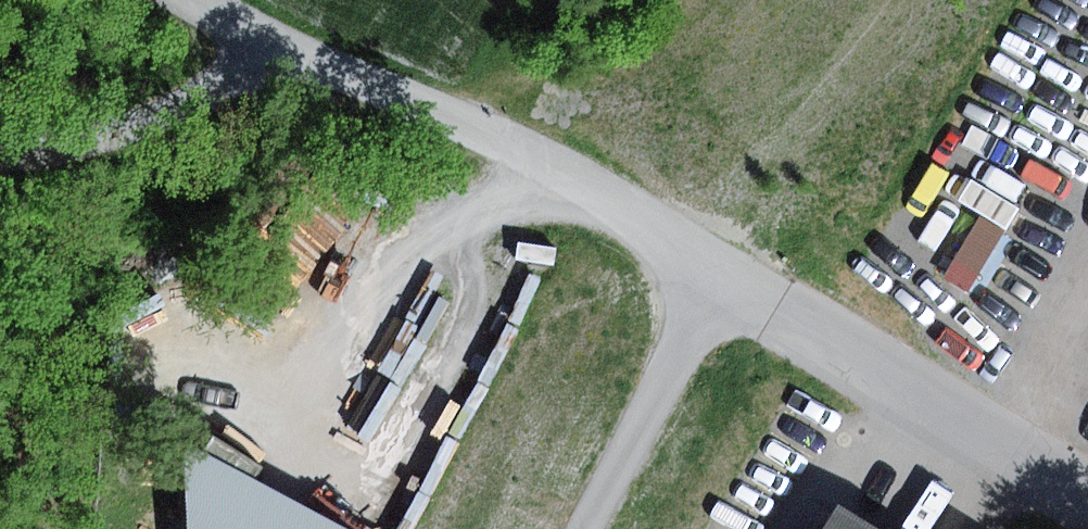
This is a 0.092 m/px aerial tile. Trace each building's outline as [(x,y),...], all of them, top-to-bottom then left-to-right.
[(981,216),(946,281),(975,297),(1010,232),(981,216)] [(209,528),(408,528),(247,451),(209,528)] [(843,507),(830,528),(880,528),(843,507)]
